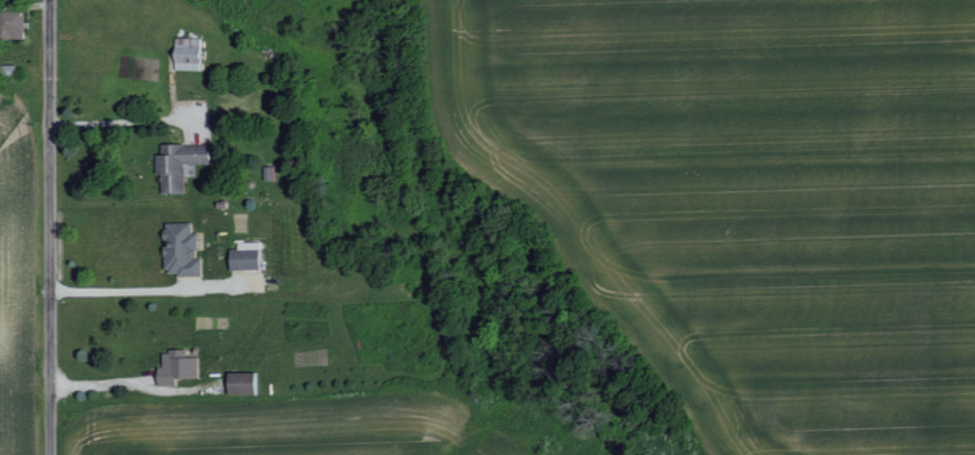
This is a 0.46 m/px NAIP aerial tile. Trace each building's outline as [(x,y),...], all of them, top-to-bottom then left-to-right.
[(24,38),(25,8),(0,8),(0,38),(24,38)] [(201,70),(201,37),(176,37),(176,69),(201,70)] [(185,164),(211,163),(211,143),(162,144),(162,154),(156,154),(157,174),(161,174),(162,192),(185,192),(185,164)] [(265,180),(276,179),(275,166),(265,166),(265,180)] [(202,274),(202,258),(198,258),(197,233),(192,233),(192,222),(165,222),(166,275),(202,274)] [(231,269),(261,268),(261,241),(238,242),(238,248),(230,248),(231,269)] [(199,357),(187,357),(187,350),(163,350),(163,366),(159,366),(160,385),(177,385),(177,378),(199,377),(199,357)] [(229,394),(257,393),(257,371),(229,372),(229,394)]
